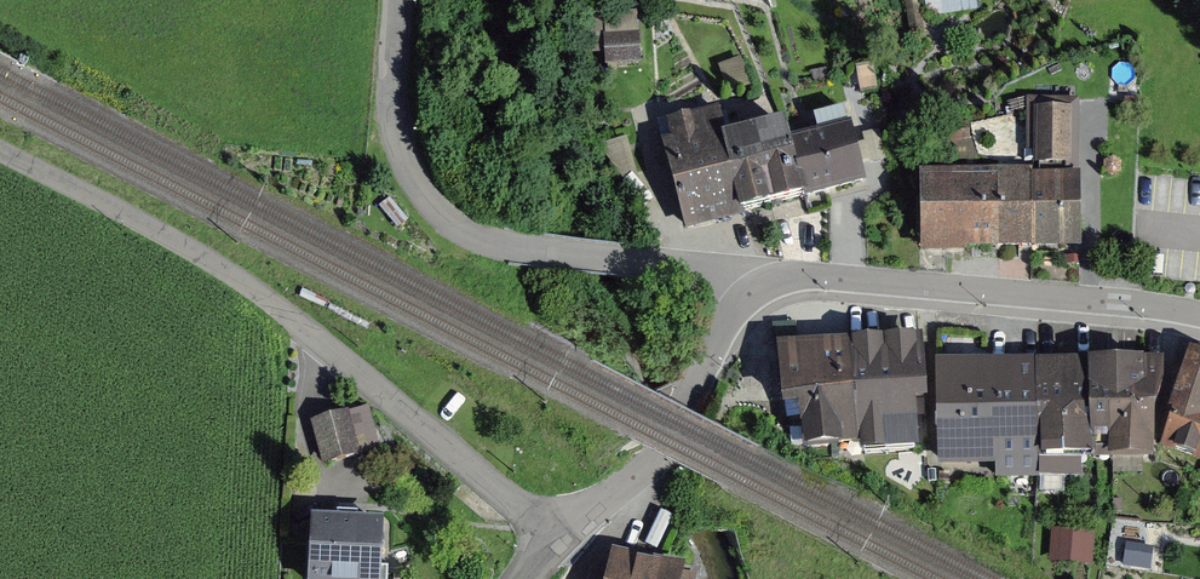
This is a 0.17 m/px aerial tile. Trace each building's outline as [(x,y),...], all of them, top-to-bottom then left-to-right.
[(929,13),(979,10),(978,0),(928,0),(929,13)] [(605,19),(606,60),(642,58),(641,18),(605,19)] [(1082,106),(1032,107),(1032,153),(1083,152),(1082,106)] [(850,113),(661,144),(673,221),(863,190),(850,113)] [(1082,169),(922,172),(924,257),(1084,254),(1082,169)] [(922,396),(918,341),(781,350),(785,405),(806,404),(809,446),(917,438),(914,397),(922,396)] [(1194,353),(1161,445),(1199,458),(1199,355),(1194,353)] [(1163,363),(938,366),(941,458),(996,457),(996,475),(1082,473),(1083,454),(1149,452),(1149,403),(1154,403),(1162,380),(1163,363)] [(349,415),(310,424),(318,462),(357,453),(349,415)] [(309,578),(381,578),(384,520),(312,516),(309,578)] [(1054,559),(1095,560),(1096,528),(1054,528),(1054,559)] [(615,555),(609,578),(689,578),(690,571),(615,555)]
